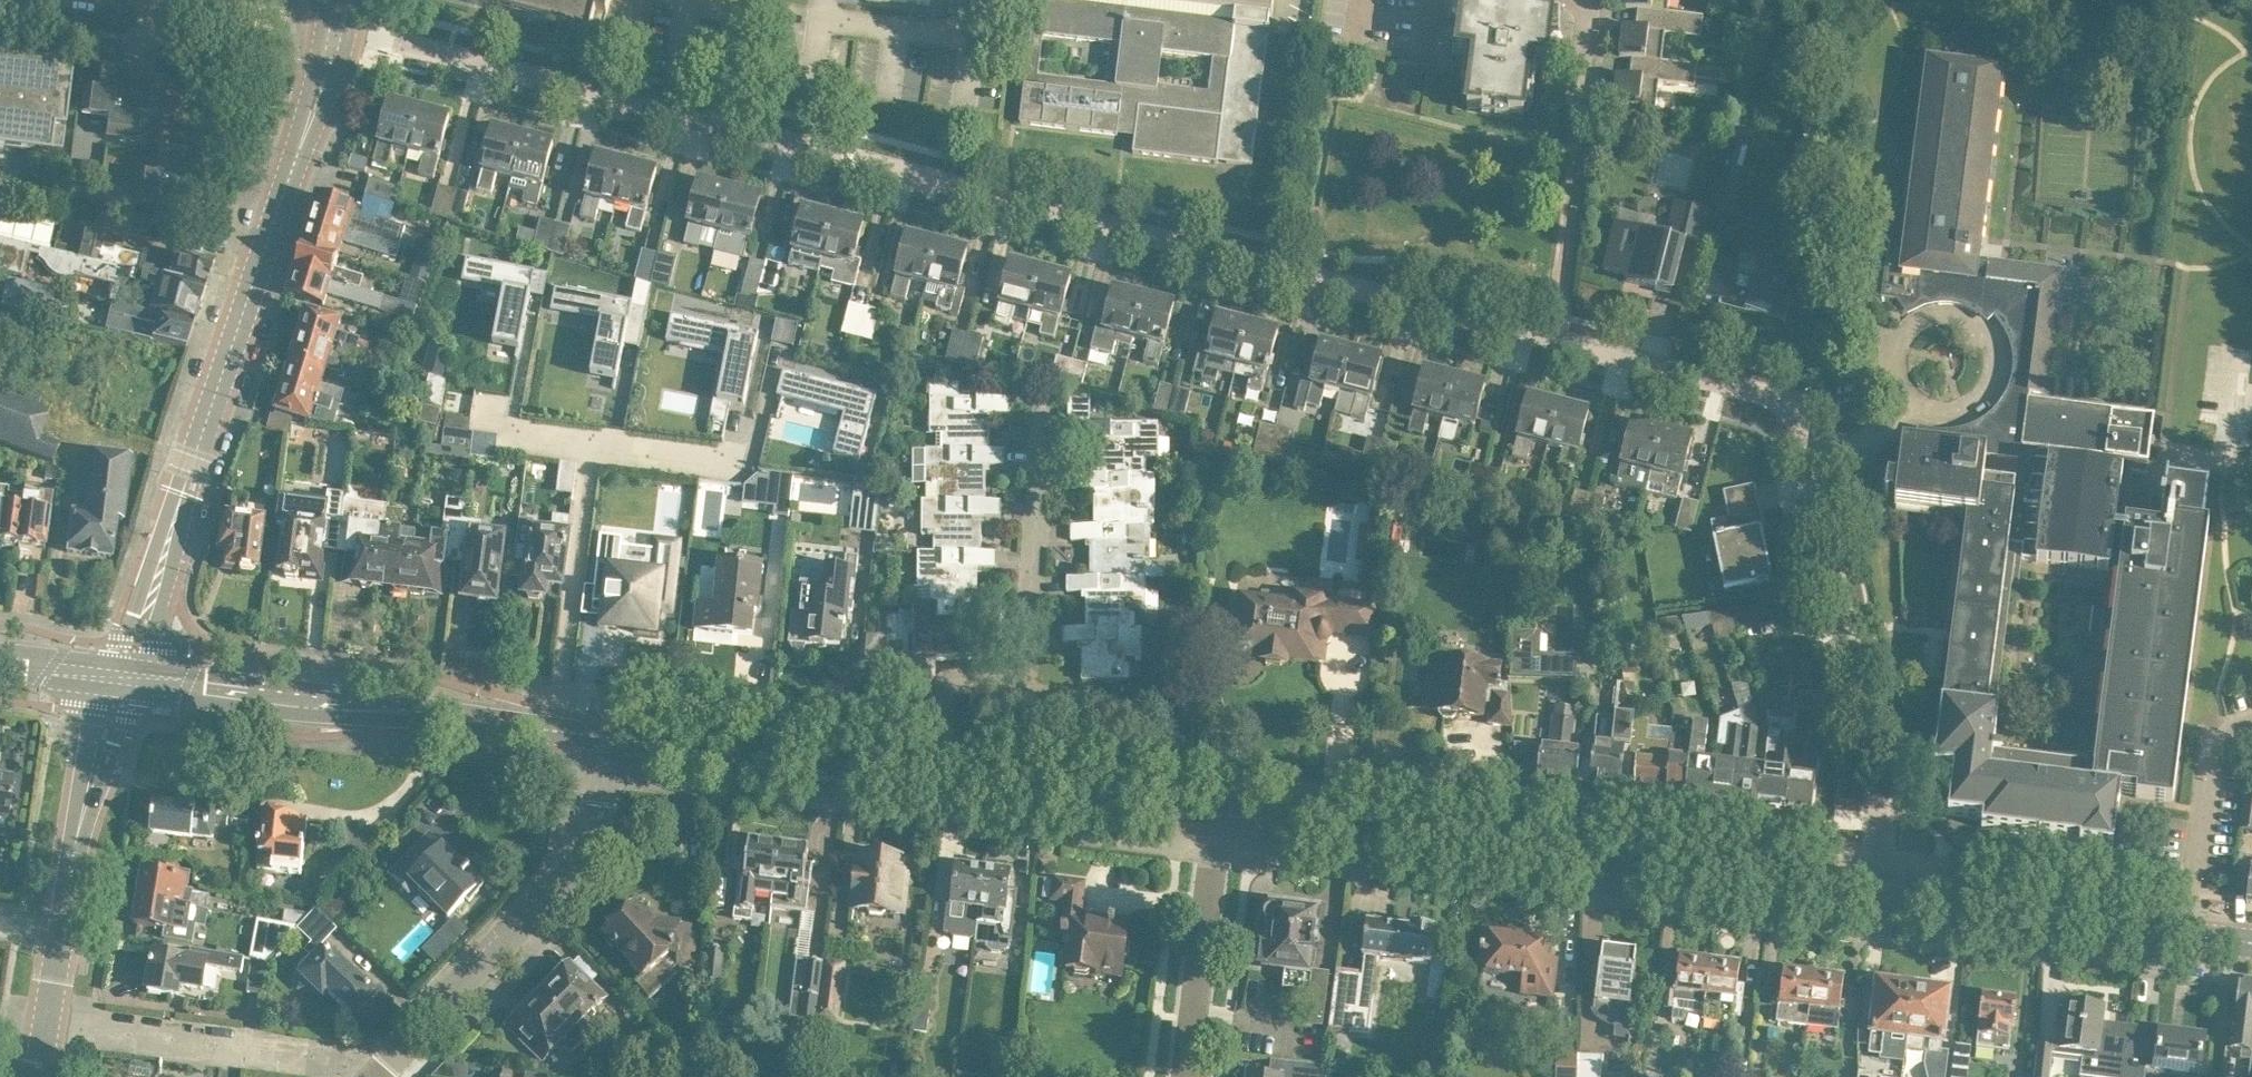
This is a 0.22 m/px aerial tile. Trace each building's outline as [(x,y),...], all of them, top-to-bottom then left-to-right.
[(601,37),(610,0),(458,0),(601,37)] [(1053,0),(1051,0),(1035,0),(1020,123),(1117,135),(1118,130),(1135,132),(1133,153),(1217,164),(1217,159),(1226,160),(1226,163),(1252,166),(1268,32),(1270,32),(1273,0),(1053,0)] [(1638,10),(1667,13),(1669,0),(1626,0),(1625,9),(1638,10)] [(1466,53),(1466,61),(1463,88),(1464,88),(1464,87),(1469,87),(1467,110),(1523,117),(1526,94),(1532,95),(1532,96),(1533,96),(1537,62),(1541,62),(1544,63),(1547,63),(1548,50),(1559,50),(1559,42),(1560,42),(1560,17),(1455,5),(1449,29),(1450,29),(1448,37),(1445,36),(1445,37),(1458,41),(1457,52),(1466,53)] [(1777,8),(1775,25),(1789,27),(1792,10),(1777,8)] [(1619,58),(1632,59),(1661,62),(1661,61),(1665,34),(1700,38),(1703,17),(1667,13),(1638,10),(1636,28),(1623,27),(1619,58)] [(1912,196),(1911,204),(1908,207),(1905,228),(1907,231),(1905,252),(1888,250),(1882,298),(1918,302),(1919,290),(1937,293),(1938,304),(1948,304),(1958,305),(1967,309),(1976,313),(1982,305),(1990,311),(1997,319),(2003,327),(2009,339),(2012,351),(2013,364),(2011,377),(2008,389),(2002,400),(1993,411),(1984,419),(1973,425),(1960,429),(1948,431),(1935,431),(1933,444),(1906,441),(1905,446),(1902,446),(1899,471),(1898,481),(1888,480),(1885,499),(1895,500),(1894,507),(1966,516),(1946,675),(1943,703),(1941,703),(1935,753),(1934,753),(1932,767),(1945,768),(1953,770),(1948,815),(1960,816),(1962,816),(1982,819),(1982,823),(1982,825),(1981,829),(2079,841),(2079,843),(2112,848),(2117,810),(2118,810),(2119,803),(2121,788),(2136,790),(2135,798),(2175,803),(2178,778),(2198,623),(2210,527),(2204,526),(2208,490),(2164,484),(2162,499),(2151,497),(2147,527),(2131,525),(2137,475),(2146,476),(2153,415),(2028,400),(2029,393),(2047,395),(2062,273),(1987,263),(1987,266),(1975,264),(1977,241),(1980,239),(1983,217),(1981,215),(1982,207),(1984,204),(1988,182),(1985,179),(1986,171),(1989,169),(1992,148),(1989,144),(1990,137),(1993,135),(1996,112),(1994,110),(1995,102),(1998,100),(2001,76),(1999,73),(2000,69),(1985,67),(1986,61),(1986,55),(1987,51),(1986,48),(1985,44),(1984,41),(1982,38),(1979,36),(1976,34),(1973,32),(1969,32),(1965,31),(1962,32),(1958,33),(1955,34),(1952,37),(1950,39),(1948,42),(1946,46),(1945,49),(1945,53),(1948,54),(1947,62),(1929,60),(1929,65),(1926,67),(1923,89),(1925,92),(1924,100),(1921,102),(1919,124),(1921,126),(1920,135),(1917,137),(1914,159),(1916,161),(1915,170),(1913,172),(1910,193),(1912,196)] [(1781,54),(1780,69),(1794,71),(1796,56),(1781,54)] [(50,154),(51,149),(62,151),(73,65),(0,56),(0,148),(50,154)] [(1617,76),(1613,107),(1655,112),(1659,82),(1694,87),(1695,79),(1741,85),(1744,72),(1661,61),(1661,62),(1632,59),(1630,77),(1617,76)] [(134,115),(137,115),(154,117),(158,85),(138,83),(137,88),(130,87),(133,68),(101,64),(99,84),(104,85),(103,90),(85,87),(81,114),(108,117),(105,136),(137,140),(140,120),(134,119),(134,115)] [(222,82),(243,85),(244,77),(223,74),(222,82)] [(176,99),(164,97),(162,118),(174,120),(176,99)] [(389,101),(373,163),(386,167),(391,145),(409,150),(420,109),(389,101)] [(420,109),(409,150),(424,154),(419,175),(434,179),(450,117),(420,109)] [(493,128),(476,190),(492,195),(498,173),(513,177),(523,136),(493,128)] [(1733,128),(1716,193),(1738,198),(1754,133),(1733,128)] [(513,177),(509,190),(525,194),(522,202),(537,206),(553,144),(523,136),(513,177)] [(133,204),(137,205),(153,207),(153,201),(158,201),(156,220),(188,224),(190,204),(185,204),(186,197),(204,200),(208,168),(188,165),(187,171),(183,170),(185,151),(159,148),(155,174),(137,172),(133,204)] [(596,155),(580,218),(595,221),(601,200),(616,204),(627,163),(596,155)] [(627,163),(616,204),(631,208),(626,229),(640,233),(657,171),(627,163)] [(370,179),(365,195),(395,204),(400,188),(370,179)] [(690,222),(684,244),(699,247),(704,226),(720,230),(730,190),(699,182),(691,216),(689,215),(688,219),(690,220),(689,222),(690,222)] [(438,187),(430,215),(446,220),(454,191),(438,187)] [(720,230),(715,251),(744,259),(760,197),(730,190),(720,230)] [(454,191),(446,220),(461,224),(468,195),(454,191)] [(318,194),(311,218),(400,245),(403,235),(405,227),(389,222),(374,218),(373,223),(361,220),(364,208),(361,207),(353,205),(333,199),(318,194)] [(1685,236),(1702,241),(1710,211),(1675,202),(1670,224),(1672,225),(1669,237),(1634,228),(1629,245),(1611,241),(1604,269),(1627,275),(1626,281),(1656,289),(1656,286),(1671,289),(1685,236)] [(803,208),(789,264),(819,272),(821,268),(823,257),(834,216),(803,208)] [(95,212),(93,225),(115,228),(116,215),(95,212)] [(823,257),(821,268),(834,271),(831,282),(854,288),(862,260),(855,258),(864,224),(834,216),(823,257)] [(311,218),(303,243),(319,247),(318,250),(338,256),(342,241),(397,257),(401,245),(400,245),(311,218)] [(539,220),(532,247),(548,252),(555,224),(539,220)] [(555,224),(548,252),(562,257),(570,228),(555,224)] [(54,243),(52,253),(86,261),(137,274),(204,290),(213,263),(175,253),(173,264),(116,251),(117,247),(102,244),(104,237),(74,230),(70,247),(54,243)] [(403,235),(400,245),(401,245),(413,249),(416,239),(403,235)] [(907,235),(891,297),(906,301),(912,280),(927,284),(937,243),(907,235)] [(22,277),(22,281),(29,283),(31,276),(34,262),(36,262),(38,263),(39,264),(41,266),(42,267),(42,269),(45,273),(48,276),(52,279),(56,281),(60,282),(65,282),(69,281),(74,280),(72,286),(70,293),(110,303),(193,323),(204,290),(137,274),(86,261),(52,253),(47,252),(25,247),(0,241),(0,272),(22,277)] [(303,243),(296,268),(359,288),(370,291),(373,280),(362,277),(363,276),(334,267),(338,256),(318,250),(319,247),(303,243)] [(937,243),(927,284),(943,288),(938,305),(937,309),(958,315),(965,289),(958,287),(967,251),(937,243)] [(643,249),(635,279),(651,284),(658,254),(643,249)] [(418,250),(414,264),(430,268),(434,255),(418,250)] [(658,254),(651,284),(669,290),(678,256),(659,252),(658,254)] [(1704,301),(1754,314),(1785,322),(1786,318),(1792,293),(1783,291),(1789,268),(1742,256),(1737,274),(1712,268),(1704,301)] [(751,260),(742,296),(758,295),(766,264),(751,260)] [(485,263),(481,284),(504,289),(493,345),(517,349),(519,350),(520,350),(526,315),(527,314),(530,295),(543,298),(548,274),(535,271),(485,261),(485,263)] [(766,264),(758,295),(775,294),(782,265),(767,261),(766,264)] [(1010,262),(994,324),(1010,328),(1012,319),(1026,323),(1040,269),(1010,262)] [(296,268),(287,295),(323,306),(327,293),(379,309),(383,296),(370,291),(359,288),(296,268)] [(1040,269),(1026,323),(1043,327),(1040,336),(1055,340),(1071,278),(1040,269)] [(1098,322),(1091,349),(1114,355),(1116,344),(1131,348),(1134,337),(1144,297),(1114,289),(1105,323),(1098,322)] [(574,293),(570,314),(602,320),(602,321),(591,376),(614,381),(616,381),(617,381),(624,347),(624,346),(639,349),(647,310),(631,307),(632,303),(574,291),(574,293)] [(1144,297),(1134,337),(1149,341),(1144,363),(1158,366),(1174,304),(1144,297)] [(851,302),(843,333),(859,337),(867,306),(851,302)] [(110,303),(104,329),(137,336),(185,348),(193,323),(110,303)] [(867,306),(859,337),(874,341),(882,310),(867,306)] [(301,326),(299,334),(355,351),(367,355),(370,345),(360,342),(361,340),(338,333),(342,321),(306,309),(306,311),(302,314),(299,322),(301,326)] [(671,314),(666,341),(681,344),(727,353),(717,401),(730,403),(744,406),(759,332),(671,314)] [(1199,350),(1193,375),(1217,382),(1220,371),(1234,375),(1237,364),(1247,323),(1217,316),(1207,354),(1200,352),(1200,350),(1199,350)] [(399,318),(395,331),(407,335),(411,322),(399,318)] [(776,320),(772,342),(794,347),(799,325),(776,320)] [(1237,364),(1234,375),(1250,379),(1247,390),(1262,393),(1278,331),(1247,323),(1237,364)] [(953,329),(945,359),(961,364),(969,333),(953,329)] [(969,333),(961,364),(975,367),(983,336),(969,333)] [(292,346),(290,354),(292,358),(291,361),(312,368),(324,372),(326,367),(340,372),(344,361),(352,364),(355,351),(299,334),(296,343),(292,346)] [(1300,383),(1293,409),(1303,412),(1305,404),(1321,408),(1327,387),(1341,391),(1351,350),(1321,342),(1310,386),(1300,383)] [(430,344),(422,372),(429,374),(442,378),(451,350),(430,344)] [(1351,350),(1341,391),(1357,395),(1351,416),(1365,420),(1381,358),(1351,350)] [(1057,357),(1049,387),(1065,391),(1072,361),(1057,357)] [(286,377),(283,386),(339,404),(340,404),(353,407),(357,397),(343,393),(320,385),(324,372),(312,368),(291,361),(290,363),(286,365),(284,373),(286,377)] [(1072,361),(1065,391),(1069,392),(1079,395),(1087,365),(1072,361)] [(1424,369),(1409,431),(1424,435),(1430,414),(1445,418),(1455,377),(1424,369)] [(783,370),(777,396),(844,414),(833,454),(860,461),(877,394),(783,370)] [(1445,418),(1439,439),(1455,443),(1469,447),(1485,385),(1455,377),(1445,418)] [(0,384),(0,443),(52,462),(58,446),(39,439),(49,412),(37,408),(41,399),(0,384)] [(960,384),(930,384),(930,397),(930,432),(936,432),(936,433),(942,433),(942,449),(990,449),(990,413),(1009,413),(1009,398),(960,398),(960,384)] [(1160,384),(1152,415),(1168,420),(1176,389),(1160,384)] [(277,397),(274,405),(276,409),(275,411),(290,415),(309,421),(310,419),(322,423),(333,425),(340,404),(339,404),(283,386),(280,395),(277,397)] [(1176,389),(1168,420),(1182,423),(1190,392),(1176,389)] [(429,390),(425,403),(438,408),(442,394),(429,390)] [(1069,392),(1068,424),(1079,424),(1079,438),(1099,439),(1098,474),(1146,475),(1146,458),(1158,458),(1158,423),(1090,423),(1090,398),(1079,395),(1069,392)] [(1528,396),(1512,458),(1528,462),(1533,441),(1548,445),(1559,404),(1528,396)] [(1559,404),(1548,445),(1564,449),(1559,470),(1573,474),(1588,411),(1559,404)] [(423,405),(419,423),(438,428),(440,415),(441,410),(423,405)] [(271,414),(267,428),(288,435),(290,420),(274,415),(271,414)] [(446,416),(444,429),(469,433),(471,419),(464,418),(446,416)] [(1632,422),(1615,485),(1631,489),(1646,493),(1648,484),(1652,472),(1662,430),(1632,422)] [(410,423),(408,438),(437,441),(439,430),(410,423)] [(1260,425),(1253,456),(1269,458),(1276,429),(1260,425)] [(444,429),(442,447),(470,451),(472,433),(469,433),(444,429)] [(1276,429),(1269,458),(1284,459),(1287,446),(1291,433),(1276,429)] [(1652,472),(1648,484),(1664,488),(1662,497),(1676,500),(1692,438),(1662,430),(1652,472)] [(470,451),(469,457),(494,460),(497,436),(472,433),(470,451)] [(1368,439),(1361,466),(1377,470),(1383,443),(1368,439)] [(1383,443),(1377,470),(1391,474),(1394,464),(1398,447),(1383,443)] [(926,449),(926,500),(938,500),(986,501),(986,465),(1005,465),(1005,449),(990,449),(942,449),(926,449)] [(122,520),(130,457),(89,451),(81,512),(72,511),(67,552),(110,557),(115,519),(122,520)] [(560,462),(556,498),(572,501),(577,465),(560,462)] [(1471,466),(1463,497),(1479,501),(1487,470),(1471,466)] [(41,467),(40,478),(53,479),(54,472),(41,467)] [(743,485),(743,487),(748,487),(747,498),(789,503),(793,474),(760,470),(743,485)] [(1487,470),(1479,501),(1493,504),(1501,474),(1487,470)] [(1098,474),(1075,474),(1075,490),(1094,490),(1094,526),(1149,526),(1153,526),(1154,475),(1146,475),(1098,474)] [(855,483),(849,531),(876,534),(882,486),(855,483)] [(1728,517),(1710,520),(1724,589),(1770,580),(1759,531),(1764,530),(1754,484),(1723,491),(1728,517)] [(15,544),(21,497),(7,495),(7,489),(0,488),(0,542),(15,544)] [(280,499),(277,527),(286,528),(281,573),(284,573),(284,575),(286,578),(297,580),(300,577),(300,575),(311,577),(311,579),(319,580),(323,549),(337,551),(338,546),(341,508),(343,499),(343,493),(327,491),(325,504),(280,499)] [(1576,491),(1568,522),(1583,526),(1591,495),(1576,491)] [(21,497),(15,544),(44,548),(50,495),(39,493),(38,499),(21,497)] [(1591,495),(1583,526),(1599,530),(1606,499),(1591,495)] [(223,529),(220,551),(228,552),(226,566),(240,568),(240,570),(242,573),(253,574),(256,572),(256,570),(259,570),(261,558),(273,560),(275,541),(263,540),(265,519),(245,517),(247,498),(234,497),(232,513),(228,512),(226,530),(223,529)] [(415,533),(408,593),(423,595),(426,592),(426,591),(431,592),(431,593),(441,595),(445,560),(456,562),(461,519),(464,499),(445,497),(440,536),(415,533)] [(341,508),(338,546),(348,547),(344,582),(353,583),(354,582),(360,582),(360,585),(361,588),(371,589),(374,586),(374,584),(376,584),(382,528),(385,508),(386,505),(343,499),(341,508)] [(1683,499),(1675,529),(1691,533),(1698,503),(1683,499)] [(921,500),(921,536),(934,536),(934,551),(981,551),(981,516),(1001,516),(1001,501),(986,501),(938,500),(926,500),(921,500)] [(382,528),(376,584),(392,586),(391,588),(394,592),(408,593),(415,533),(394,530),(394,525),(400,522),(402,510),(385,508),(382,528)] [(519,518),(512,576),(525,578),(523,593),(526,593),(526,595),(529,598),(539,599),(542,597),(542,596),(545,596),(547,584),(562,586),(568,534),(551,532),(533,529),(534,520),(519,518)] [(461,519),(456,562),(468,563),(463,596),(476,598),(479,602),(490,604),(493,601),(494,600),(496,600),(504,535),(480,532),(482,522),(461,519)] [(1389,519),(1386,546),(1398,548),(1401,520),(1389,519)] [(1094,526),(1071,525),(1071,541),(1090,541),(1090,577),(1145,577),(1165,577),(1165,570),(1149,558),(1149,526),(1094,526)] [(594,587),(593,602),(594,602),(607,604),(605,623),(610,623),(634,626),(633,633),(659,635),(662,610),(670,611),(677,544),(655,541),(652,566),(620,563),(623,537),(600,535),(594,587)] [(917,551),(917,598),(917,603),(929,603),(977,603),(977,567),(997,567),(997,552),(981,551),(934,551),(933,551),(917,551)] [(791,613),(788,643),(790,643),(790,644),(791,646),(791,647),(792,648),(793,649),(794,650),(795,651),(797,651),(798,652),(799,651),(801,651),(802,650),(803,650),(804,649),(805,647),(805,646),(806,645),(826,647),(826,643),(839,645),(840,638),(843,638),(844,626),(845,626),(846,622),(844,622),(845,610),(853,611),(854,601),(847,600),(849,582),(857,582),(859,556),(846,555),(844,567),(826,565),(824,583),(800,580),(798,596),(802,596),(800,614),(791,613)] [(698,604),(694,639),(737,644),(738,634),(750,635),(753,612),(756,612),(762,566),(721,561),(716,606),(698,604)] [(1090,577),(1067,577),(1067,592),(1086,592),(1086,623),(1086,628),(1133,628),(1133,612),(1145,612),(1145,577),(1090,577)] [(1235,598),(1229,652),(1260,656),(1260,657),(1266,664),(1280,665),(1287,661),(1288,659),(1319,663),(1321,643),(1322,643),(1323,643),(1325,643),(1326,642),(1327,642),(1328,641),(1329,640),(1330,639),(1331,638),(1332,637),(1332,636),(1333,635),(1333,634),(1333,632),(1375,638),(1379,606),(1261,593),(1260,601),(1235,598)] [(917,603),(914,603),(914,623),(914,656),(973,655),(973,618),(993,618),(993,603),(977,603),(929,603),(917,603)] [(1770,605),(1756,607),(1761,623),(1762,625),(1776,624),(1770,605)] [(1756,607),(1738,609),(1741,617),(1744,627),(1762,625),(1761,623),(1756,607)] [(1738,609),(1711,612),(1715,624),(1741,617),(1738,609)] [(1711,612),(1681,616),(1686,633),(1715,624),(1711,612)] [(1680,616),(1656,620),(1660,640),(1679,637),(1678,629),(1682,628),(1680,616)] [(1086,628),(1063,628),(1063,643),(1082,643),(1082,680),(1129,680),(1129,665),(1139,665),(1139,629),(1133,628),(1086,628)] [(1510,631),(1508,677),(1571,679),(1572,656),(1538,655),(1539,632),(1510,631)] [(879,640),(863,641),(863,665),(880,665),(879,640)] [(1417,656),(1410,708),(1440,712),(1439,714),(1443,718),(1451,719),(1456,716),(1456,714),(1484,717),(1485,705),(1491,705),(1492,693),(1510,695),(1508,684),(1498,683),(1500,666),(1441,660),(1417,656)] [(1624,663),(1621,663),(1623,682),(1629,691),(1634,692),(1635,664),(1634,663),(1624,663)] [(1191,678),(1170,678),(1170,694),(1191,694),(1191,678)] [(1750,692),(1735,697),(1739,711),(1743,723),(1734,802),(1736,802),(1736,800),(1756,803),(1756,805),(1761,767),(1753,766),(1758,729),(1756,713),(1750,692)] [(1491,705),(1488,724),(1513,727),(1510,695),(1492,693),(1491,705)] [(1555,705),(1553,716),(1564,717),(1575,719),(1576,708),(1555,705)] [(1715,761),(1710,799),(1734,802),(1743,723),(1739,711),(1720,719),(1717,746),(1726,747),(1724,762),(1715,761)] [(1541,744),(1537,780),(1556,782),(1564,717),(1553,716),(1549,745),(1541,744)] [(1589,785),(1589,786),(1594,786),(1593,788),(1596,791),(1602,792),(1606,790),(1606,788),(1610,788),(1620,789),(1622,776),(1631,777),(1634,755),(1628,755),(1633,719),(1633,718),(1615,716),(1615,720),(1597,718),(1596,726),(1592,761),(1589,785)] [(1564,717),(1556,782),(1577,784),(1581,749),(1572,748),(1575,719),(1564,717)] [(1633,719),(1628,755),(1634,755),(1636,756),(1634,791),(1667,795),(1667,793),(1667,757),(1669,743),(1647,741),(1648,727),(1649,720),(1633,719)] [(1684,794),(1684,796),(1710,799),(1715,761),(1702,760),(1707,723),(1693,721),(1688,758),(1689,758),(1684,794)] [(1761,767),(1756,805),(1785,808),(1794,732),(1794,734),(1769,730),(1766,753),(1777,754),(1775,769),(1761,767)] [(1794,732),(1785,808),(1811,811),(1816,774),(1818,759),(1805,757),(1808,733),(1794,732)] [(1669,743),(1667,757),(1667,793),(1684,794),(1689,758),(1688,758),(1679,757),(1681,737),(1670,735),(1669,743)] [(1522,743),(1514,742),(1516,759),(1520,760),(1522,743)] [(5,837),(13,779),(0,777),(0,836),(5,837)] [(2239,829),(2251,830),(2251,794),(2243,793),(2239,829)] [(151,824),(150,831),(193,837),(193,835),(213,837),(217,812),(195,809),(196,805),(196,804),(196,803),(195,802),(194,801),(193,800),(192,800),(190,800),(189,800),(188,800),(187,801),(186,802),(186,803),(186,804),(185,805),(154,801),(153,809),(148,808),(146,823),(151,824)] [(256,840),(256,845),(258,850),(256,869),(300,875),(307,819),(282,816),(278,810),(269,808),(264,814),(263,814),(260,836),(256,840)] [(471,892),(474,894),(479,889),(465,876),(471,870),(468,868),(466,870),(429,834),(390,874),(404,889),(413,880),(448,916),(471,892)] [(755,893),(772,895),(779,844),(750,840),(747,857),(741,856),(739,874),(740,874),(734,917),(751,920),(753,906),(755,893)] [(772,895),(771,906),(801,910),(805,910),(809,883),(811,883),(813,865),(807,864),(809,848),(779,844),(772,895)] [(907,860),(859,854),(852,907),(900,914),(905,878),(908,878),(909,868),(907,864),(907,860)] [(987,864),(986,870),(983,870),(979,909),(975,937),(975,942),(987,944),(987,946),(992,951),(999,952),(1006,950),(1010,945),(1012,939),(1015,913),(1017,893),(1008,892),(1010,873),(998,872),(998,865),(987,864)] [(208,896),(186,892),(189,873),(177,871),(177,870),(158,867),(157,874),(144,872),(143,875),(140,875),(139,886),(142,886),(140,898),(206,909),(208,896)] [(975,937),(979,909),(983,870),(957,867),(952,904),(947,903),(943,932),(950,933),(954,938),(971,940),(975,937)] [(1055,879),(1052,899),(1065,901),(1061,935),(1066,936),(1065,948),(1069,948),(1066,968),(1098,972),(1098,965),(1123,968),(1129,923),(1080,916),(1084,883),(1055,879)] [(135,910),(133,920),(136,921),(135,924),(165,929),(164,938),(192,943),(195,925),(205,927),(208,909),(206,909),(140,898),(137,910),(135,910)] [(635,903),(603,933),(643,975),(634,983),(650,999),(675,975),(671,971),(678,964),(681,967),(693,968),(697,926),(653,922),(635,903)] [(1269,946),(1266,946),(1262,945),(1260,945),(1260,946),(1258,964),(1257,966),(1259,966),(1263,966),(1282,969),(1279,997),(1293,999),(1295,989),(1304,990),(1307,962),(1314,963),(1315,952),(1313,952),(1314,943),(1312,943),(1314,931),(1313,930),(1315,912),(1274,907),(1272,907),(1270,908),(1269,908),(1267,909),(1266,910),(1265,911),(1265,912),(1264,913),(1264,915),(1264,916),(1264,917),(1264,918),(1264,919),(1264,920),(1265,921),(1266,923),(1267,924),(1268,924),(1269,925),(1270,925),(1272,926),(1269,946)] [(315,959),(301,974),(323,995),(329,989),(357,1015),(375,995),(370,990),(371,988),(367,985),(366,986),(328,951),(326,952),(320,946),(336,929),(336,930),(337,929),(316,909),(310,915),(300,926),(298,928),(313,942),(306,950),(315,959)] [(285,911),(282,923),(300,926),(310,915),(285,911)] [(285,942),(298,928),(300,926),(282,923),(258,919),(255,937),(285,942)] [(1452,939),(1434,937),(1435,927),(1411,924),(1410,927),(1367,921),(1362,956),(1364,956),(1361,975),(1337,972),(1338,969),(1336,968),(1328,1039),(1370,1044),(1380,958),(1431,964),(1448,966),(1452,939)] [(1553,998),(1557,968),(1547,967),(1551,941),(1486,933),(1484,944),(1481,946),(1478,969),(1487,970),(1487,971),(1524,976),(1521,994),(1553,998)] [(709,947),(706,982),(720,983),(724,949),(709,947)] [(1592,1007),(1591,1008),(1591,1009),(1592,1010),(1592,1011),(1593,1012),(1597,1016),(1603,1020),(1608,1023),(1614,1024),(1634,1027),(1637,1010),(1633,1010),(1634,1004),(1629,1003),(1635,952),(1603,948),(1600,967),(1598,967),(1595,979),(1599,979),(1596,999),(1595,999),(1594,1004),(1593,1004),(1593,1005),(1592,1006),(1592,1007)] [(189,959),(155,953),(153,962),(151,962),(150,965),(152,966),(148,990),(173,995),(174,985),(202,990),(206,967),(242,973),(244,959),(190,950),(189,959)] [(796,957),(788,1016),(814,1020),(822,960),(796,957)] [(1703,1016),(1704,1004),(1709,961),(1679,957),(1675,989),(1666,988),(1664,1007),(1673,1008),(1671,1020),(1685,1022),(1686,1014),(1703,1016)] [(251,960),(247,993),(262,994),(265,962),(251,960)] [(1709,961),(1704,1004),(1703,1016),(1702,1020),(1732,1023),(1733,1016),(1739,1017),(1742,998),(1735,997),(1739,965),(1709,961)] [(538,993),(584,1039),(599,1024),(588,1013),(604,997),(571,964),(553,982),(549,982),(538,993)] [(844,966),(827,964),(820,1020),(837,1022),(844,966)] [(1813,974),(1783,970),(1777,1022),(1807,1026),(1808,1017),(1813,974)] [(1307,1023),(1322,1025),(1328,975),(1313,973),(1307,1023)] [(1813,974),(1808,1017),(1807,1026),(1837,1029),(1844,978),(1813,974)] [(2237,989),(2235,1007),(2230,1049),(2241,1050),(2240,1059),(2251,1060),(2251,1057),(2251,983),(2238,981),(2237,989)] [(1904,1058),(1907,1035),(1913,987),(1878,982),(1877,997),(1876,997),(1873,1014),(1875,1015),(1871,1045),(1870,1054),(1880,1055),(1884,1059),(1901,1061),(1904,1058)] [(1913,987),(1907,1035),(1930,1038),(1929,1049),(1925,1054),(1924,1063),(1928,1076),(1946,1076),(1949,1051),(1940,1050),(1944,1023),(1945,1023),(1947,1006),(1946,1005),(1948,991),(1913,987)] [(569,1054),(584,1039),(538,993),(527,1004),(527,1009),(509,1027),(543,1061),(559,1044),(569,1054)] [(2016,999),(1982,995),(1975,1049),(2010,1052),(2016,999)] [(2127,1029),(2100,1026),(2102,1009),(2065,1005),(2061,1048),(2083,1050),(2080,1075),(2102,1076),(2122,1076),(2127,1029)] [(2199,1075),(2200,1075),(2204,1037),(2203,1037),(2202,1038),(2127,1029),(2122,1076),(2145,1076),(2146,1065),(2155,1066),(2154,1070),(2199,1075)] [(2033,1076),(2050,1076),(2053,1053),(2053,1047),(2037,1045),(2033,1076)] [(1577,1058),(1577,1054),(1556,1054),(1555,1076),(1577,1076),(1577,1058)] [(1269,1075),(1249,1073),(1248,1076),(1329,1076),(1329,1074),(1322,1073),(1323,1066),(1271,1060),(1269,1075)] [(975,1065),(958,1064),(957,1073),(974,1074),(975,1065)] [(533,1066),(532,1073),(548,1075),(549,1067),(533,1066)] [(1601,1067),(1577,1066),(1577,1076),(1600,1076),(1601,1067)] [(890,1076),(904,1076),(905,1070),(891,1068),(890,1076)]
